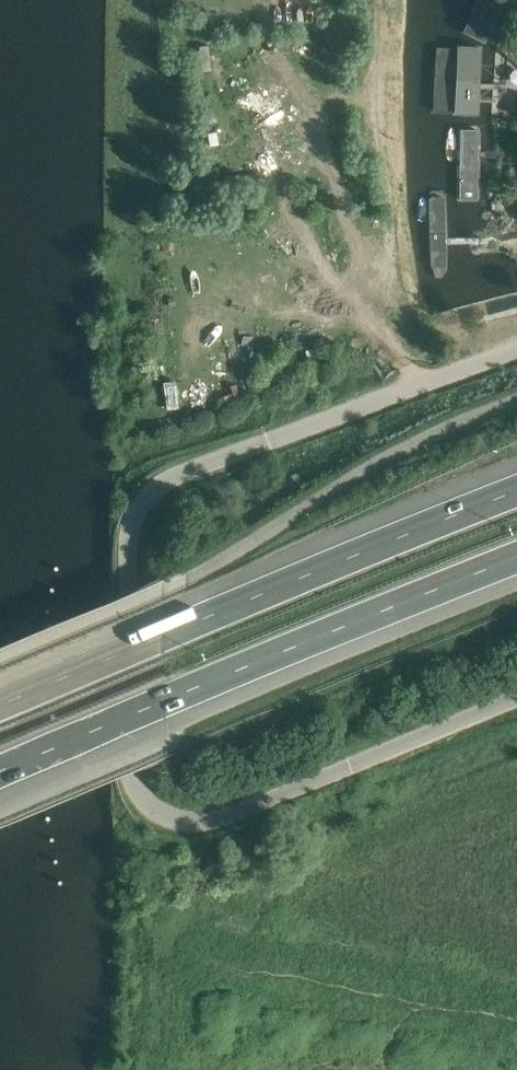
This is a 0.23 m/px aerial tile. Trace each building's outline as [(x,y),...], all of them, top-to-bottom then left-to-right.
[(465,31),(487,43),(509,0),(481,0),(465,31)] [(481,115),(484,45),(454,44),(451,114),(481,115)] [(481,128),(458,128),(459,201),(481,201),(481,128)] [(426,198),(429,267),(436,278),(443,278),(448,267),(445,197),(441,191),(429,191),(426,198)] [(436,287),(442,304),(510,281),(504,264),(436,287)] [(300,348),(296,337),(285,341),(288,352),(300,348)]
